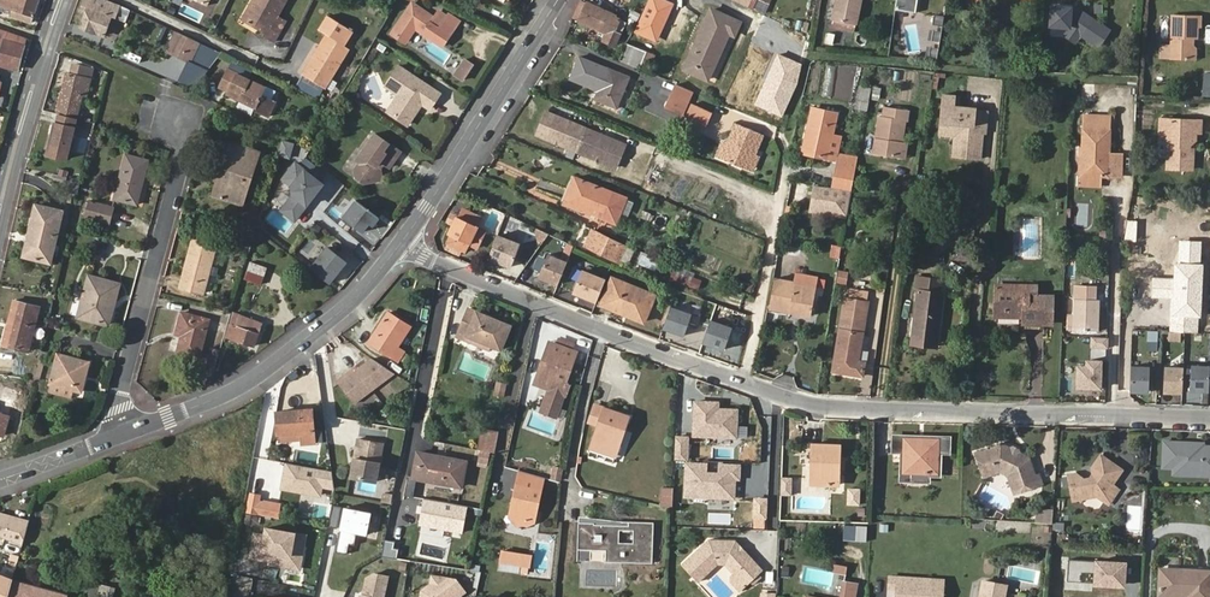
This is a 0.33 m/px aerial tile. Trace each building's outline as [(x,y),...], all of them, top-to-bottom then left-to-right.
[(12,9),(10,16),(31,22),(38,0),(0,0),(0,5),(12,9)] [(128,9),(105,0),(84,0),(80,10),(86,13),(80,27),(103,35),(112,15),(115,16),(114,18),(124,21),(128,9)] [(249,25),(269,36),(267,40),(276,44),(287,22),(280,18),(289,0),(256,0),(254,2),(260,5),(249,25)] [(574,13),(580,16),(578,21),(605,34),(602,41),(614,46),(620,34),(614,31),(620,18),(581,0),(580,0),(574,13)] [(832,20),(855,24),(860,0),(836,0),(832,20)] [(244,22),(249,25),(260,5),(254,2),(244,22)] [(408,5),(389,34),(403,44),(413,28),(423,34),(442,46),(459,21),(448,14),(446,18),(439,29),(428,22),(430,20),(408,5)] [(1077,43),(1093,19),(1077,7),(1074,12),(1071,10),(1071,7),(1052,6),(1050,25),(1070,27),(1065,34),(1077,43)] [(733,36),(740,22),(710,9),(683,69),(707,80),(728,33),(733,36)] [(430,20),(428,22),(439,29),(446,18),(436,11),(430,20)] [(1191,56),(1192,46),(1192,43),(1188,38),(1189,35),(1196,35),(1196,24),(1199,25),(1199,14),(1171,13),(1170,56),(1191,56)] [(303,76),(325,89),(349,49),(345,46),(353,31),(328,17),(320,32),(327,36),(303,76)] [(900,25),(892,23),(891,32),(899,33),(900,25)] [(0,27),(0,67),(18,71),(27,36),(0,27)] [(196,41),(174,31),(164,50),(187,61),(196,41)] [(209,47),(196,41),(187,61),(200,67),(209,47)] [(644,53),(627,45),(622,60),(638,67),(644,53)] [(806,65),(777,53),(754,105),(783,118),(806,65)] [(66,74),(57,113),(76,118),(81,94),(85,78),(89,79),(92,66),(74,59),(71,74),(66,74)] [(460,80),(469,65),(461,60),(452,74),(460,80)] [(438,95),(398,67),(385,86),(397,94),(385,110),(405,124),(416,110),(413,104),(416,101),(420,104),(427,110),(438,95)] [(258,106),(263,93),(266,87),(229,69),(221,86),(231,90),(230,93),(258,106)] [(607,69),(595,98),(616,107),(628,78),(607,69)] [(1096,76),(1082,76),(1082,93),(1096,93),(1096,76)] [(881,90),(883,80),(877,79),(875,89),(881,90)] [(675,85),(665,108),(682,115),(693,92),(675,85)] [(859,86),(856,110),(869,111),(871,87),(859,86)] [(955,93),(945,91),(943,102),(954,103),(955,93)] [(278,100),(263,93),(258,106),(256,110),(270,117),(278,100)] [(875,147),(900,151),(902,136),(905,114),(908,114),(910,105),(886,102),(885,112),(880,111),(875,147)] [(954,103),(943,102),(940,119),(949,121),(948,133),(954,134),(957,134),(955,154),(980,157),(983,131),(985,131),(987,108),(976,107),(976,106),(954,103)] [(713,113),(693,104),(688,117),(708,125),(713,113)] [(813,108),(803,152),(826,158),(836,112),(813,108)] [(90,111),(88,121),(95,122),(97,113),(90,111)] [(547,112),(537,134),(566,146),(568,143),(587,151),(586,154),(616,167),(625,145),(547,112)] [(76,118),(57,113),(47,156),(65,160),(73,126),(74,125),(76,118)] [(1203,118),(1170,116),(1170,119),(1162,118),(1161,134),(1171,135),(1169,166),(1194,168),(1195,152),(1191,150),(1191,142),(1196,141),(1198,141),(1199,132),(1203,132),(1203,118)] [(1107,179),(1111,179),(1112,157),(1108,156),(1108,131),(1109,119),(1084,118),(1083,131),(1082,178),(1100,179),(1107,179)] [(949,121),(940,119),(939,132),(948,133),(949,121)] [(747,168),(754,153),(762,134),(736,123),(728,142),(722,157),(747,168)] [(353,130),(349,136),(356,141),(360,135),(353,130)] [(361,151),(355,160),(359,163),(354,170),(356,178),(363,183),(370,181),(379,169),(375,165),(378,161),(387,167),(398,151),(372,133),(367,140),(366,139),(364,139),(357,149),(361,151)] [(717,155),(722,157),(728,142),(723,140),(717,155)] [(212,195),(241,204),(258,152),(229,142),(212,195)] [(283,142),(279,156),(290,159),(294,145),(283,142)] [(758,155),(754,153),(747,168),(752,171),(758,155)] [(835,163),(854,166),(857,156),(837,153),(835,163)] [(119,179),(117,187),(114,198),(136,204),(147,161),(126,155),(119,179)] [(295,220),(323,183),(295,163),(283,179),(292,186),(293,194),(282,209),(295,220)] [(835,163),(832,185),(850,187),(854,166),(835,163)] [(382,181),(379,169),(370,181),(382,181)] [(111,185),(117,187),(119,179),(113,177),(111,185)] [(611,192),(574,177),(565,202),(602,217),(614,221),(624,197),(611,192)] [(68,191),(75,193),(79,180),(70,178),(68,191)] [(1100,188),(1100,179),(1082,178),(1081,188),(1100,188)] [(830,201),(843,202),(844,190),(831,188),(830,201)] [(354,200),(340,218),(361,234),(369,225),(373,228),(379,220),(354,200)] [(108,223),(112,208),(89,202),(85,217),(108,223)] [(49,261),(61,211),(35,205),(24,255),(49,261)] [(463,210),(459,218),(477,226),(480,218),(463,210)] [(447,233),(449,235),(445,244),(465,253),(469,244),(477,226),(459,218),(455,216),(452,223),(447,233)] [(319,234),(325,227),(318,222),(313,228),(319,234)] [(340,222),(338,225),(346,232),(349,229),(340,222)] [(485,230),(477,226),(469,244),(477,248),(485,230)] [(536,229),(535,232),(537,243),(541,244),(548,234),(536,229)] [(627,247),(593,231),(585,246),(619,263),(619,261),(626,264),(632,250),(627,247)] [(519,244),(496,235),(487,258),(510,267),(519,244)] [(179,287),(202,293),(215,245),(193,239),(179,287)] [(1041,259),(1042,241),(1018,240),(1017,258),(1041,259)] [(1203,241),(1179,240),(1177,279),(1151,278),(1151,297),(1172,298),(1170,330),(1199,331),(1203,241)] [(328,283),(345,262),(327,246),(310,268),(328,283)] [(654,259),(641,253),(637,263),(650,269),(654,259)] [(558,283),(566,263),(547,255),(538,277),(548,281),(549,279),(558,283)] [(260,284),(266,268),(249,262),(244,279),(260,284)] [(847,268),(839,267),(837,276),(845,278),(847,268)] [(596,302),(605,280),(582,270),(573,292),(596,302)] [(671,279),(697,288),(700,280),(673,271),(671,279)] [(937,340),(940,315),(936,314),(939,292),(941,278),(916,275),(914,289),(919,290),(913,337),(937,340)] [(108,309),(114,282),(88,276),(77,317),(108,325),(112,310),(108,309)] [(773,276),(767,304),(786,308),(786,304),(795,306),(794,310),(800,311),(803,283),(773,276)] [(654,296),(612,278),(601,304),(643,321),(654,296)] [(119,283),(114,282),(108,309),(112,310),(119,283)] [(813,285),(803,283),(800,311),(807,312),(813,285)] [(1075,285),(1074,316),(1074,330),(1098,331),(1099,300),(1094,299),(1094,285),(1075,285)] [(1012,293),(996,292),(996,316),(1025,317),(1025,329),(1048,330),(1049,297),(1035,297),(1036,286),(1027,286),(1012,286),(1012,293)] [(863,369),(866,357),(858,355),(864,319),(868,298),(847,294),(842,316),(833,364),(863,369)] [(4,345),(26,350),(37,307),(14,301),(4,345)] [(683,336),(691,314),(670,307),(662,328),(683,336)] [(468,309),(458,332),(490,346),(499,349),(509,326),(468,309)] [(231,313),(224,336),(254,346),(262,323),(231,312),(231,313)] [(408,326),(388,312),(369,342),(397,361),(403,351),(396,346),(408,326)] [(178,352),(197,358),(208,320),(182,313),(175,334),(182,335),(178,352)] [(723,349),(731,328),(709,320),(702,342),(723,349)] [(490,346),(458,332),(456,337),(488,350),(490,346)] [(1158,333),(1149,333),(1148,343),(1157,344),(1158,333)] [(1181,342),(1181,334),(1169,334),(1169,341),(1181,342)] [(1109,338),(1091,337),(1090,349),(1108,350),(1109,338)] [(555,347),(569,353),(571,346),(558,341),(555,347)] [(1148,343),(1148,352),(1157,353),(1157,344),(1148,343)] [(547,344),(537,375),(541,377),(552,346),(547,344)] [(565,386),(573,364),(570,362),(572,354),(569,353),(555,347),(552,346),(541,377),(537,375),(534,385),(549,391),(542,410),(557,415),(568,387),(565,386)] [(208,362),(216,365),(220,349),(212,347),(208,362)] [(80,390),(87,362),(58,354),(50,383),(80,390)] [(1103,361),(1086,360),(1086,366),(1077,366),(1076,390),(1102,391),(1103,361)] [(352,405),(394,376),(369,363),(338,385),(352,405)] [(1194,367),(1192,392),(1209,393),(1209,368),(1194,367)] [(1149,396),(1149,371),(1131,370),(1130,396),(1149,396)] [(1183,396),(1184,371),(1166,370),(1164,395),(1183,396)] [(506,384),(497,382),(494,395),(503,397),(506,384)] [(11,407),(14,408),(18,391),(1,386),(0,390),(0,404),(11,407)] [(694,435),(736,437),(737,410),(718,409),(718,403),(695,402),(694,435)] [(11,407),(0,404),(0,412),(9,414),(11,407)] [(628,418),(596,407),(589,424),(599,428),(589,457),(612,465),(628,418)] [(302,444),(315,443),(312,409),(275,411),(277,434),(300,432),(302,444)] [(9,414),(0,412),(0,434),(3,435),(9,414)] [(480,429),(476,449),(485,451),(489,431),(480,429)] [(489,431),(485,451),(494,453),(498,433),(489,431)] [(895,449),(905,449),(910,450),(911,433),(896,433),(895,449)] [(912,471),(911,478),(928,478),(928,471),(939,471),(940,457),(938,457),(938,449),(949,450),(950,436),(911,433),(910,450),(905,449),(904,459),(902,459),(901,470),(912,471)] [(675,459),(687,460),(688,438),(676,437),(675,459)] [(375,482),(382,444),(357,439),(350,478),(375,482)] [(1027,462),(1030,458),(1023,455),(1019,448),(1014,445),(1010,447),(1001,442),(975,454),(986,478),(1001,471),(1009,476),(1017,495),(1043,483),(1039,474),(1037,474),(1034,467),(1029,466),(1027,462)] [(1162,442),(1160,468),(1175,469),(1180,469),(1191,476),(1209,477),(1209,448),(1202,448),(1195,447),(1195,444),(1162,442)] [(837,486),(838,466),(833,467),(833,458),(838,457),(839,445),(811,444),(798,443),(797,465),(810,465),(809,485),(837,486)] [(461,487),(466,461),(418,452),(413,477),(461,487)] [(1092,492),(1098,496),(1109,503),(1119,488),(1112,482),(1121,468),(1100,454),(1092,467),(1093,472),(1089,478),(1083,479),(1075,473),(1067,474),(1071,499),(1083,498),(1086,493),(1092,492)] [(708,464),(685,463),(683,499),(736,501),(736,482),(741,482),(741,465),(719,464),(718,473),(708,473),(708,464)] [(332,471),(284,464),(280,491),(320,497),(321,488),(334,490),(332,471)] [(553,466),(550,479),(561,481),(563,468),(553,466)] [(1175,469),(1174,478),(1209,480),(1209,477),(1191,476),(1180,469),(1175,469)] [(791,477),(781,477),(780,495),(791,495),(791,477)] [(516,499),(512,520),(533,525),(540,492),(516,487),(514,499),(516,499)] [(671,509),(672,489),(662,488),(661,506),(671,509)] [(857,490),(846,489),(845,505),(857,505),(857,490)] [(1129,503),(1143,507),(1146,496),(1133,492),(1129,503)] [(248,493),(245,512),(256,514),(259,495),(248,493)] [(280,501),(264,498),(262,514),(278,517),(280,501)] [(467,507),(423,500),(419,527),(463,534),(467,507)] [(332,505),(327,526),(336,528),(341,507),(332,505)] [(1127,506),(1126,530),(1140,531),(1142,507),(1127,506)] [(370,514),(344,508),(339,529),(343,530),(342,534),(338,533),(334,551),(345,554),(347,544),(353,545),(356,533),(365,535),(370,514)] [(1037,513),(1036,524),(1053,525),(1053,514),(1037,513)] [(1054,530),(1065,531),(1066,515),(1055,515),(1054,530)] [(879,523),(878,533),(890,533),(891,523),(879,523)] [(651,543),(651,535),(648,535),(649,526),(627,525),(627,528),(592,526),(592,524),(577,524),(575,551),(588,551),(603,552),(602,564),(623,565),(623,562),(633,563),(633,565),(640,566),(640,563),(650,563),(650,551),(648,551),(648,543),(651,543)] [(7,544),(19,547),(23,529),(11,526),(7,544)] [(867,527),(845,526),(844,540),(866,541),(867,527)] [(300,557),(304,535),(264,528),(263,535),(253,534),(249,557),(260,559),(260,557),(269,558),(268,563),(287,567),(289,555),(300,557)] [(538,535),(535,559),(549,560),(551,536),(538,535)] [(706,540),(680,563),(695,582),(717,565),(730,565),(736,571),(737,572),(736,575),(745,584),(748,581),(755,575),(760,570),(734,541),(706,540)] [(499,564),(530,568),(532,556),(501,551),(499,564)] [(588,563),(588,551),(575,551),(574,562),(588,563)] [(287,567),(298,569),(300,557),(289,555),(287,567)] [(1069,559),(1067,581),(1096,583),(1096,578),(1108,579),(1108,584),(1123,585),(1124,563),(1069,559)] [(835,573),(849,574),(849,566),(835,565),(835,573)] [(1160,569),(1159,596),(1179,596),(1209,596),(1209,572),(1160,569)] [(738,590),(745,584),(736,575),(737,572),(736,571),(729,580),(738,590)] [(387,576),(374,573),(366,578),(362,595),(359,596),(383,596),(387,576)] [(12,579),(0,574),(0,596),(8,596),(12,579)] [(758,577),(755,575),(748,581),(750,584),(758,577)] [(941,580),(888,577),(887,589),(895,590),(894,596),(940,596),(941,580)] [(465,593),(456,581),(433,578),(432,583),(421,591),(420,596),(458,596),(465,593)] [(12,579),(8,596),(68,596),(12,579)] [(857,584),(844,581),(841,596),(854,596),(857,584)] [(1007,585),(983,581),(980,596),(1004,596),(1007,585)] [(117,588),(101,584),(98,596),(114,596),(117,588)]
